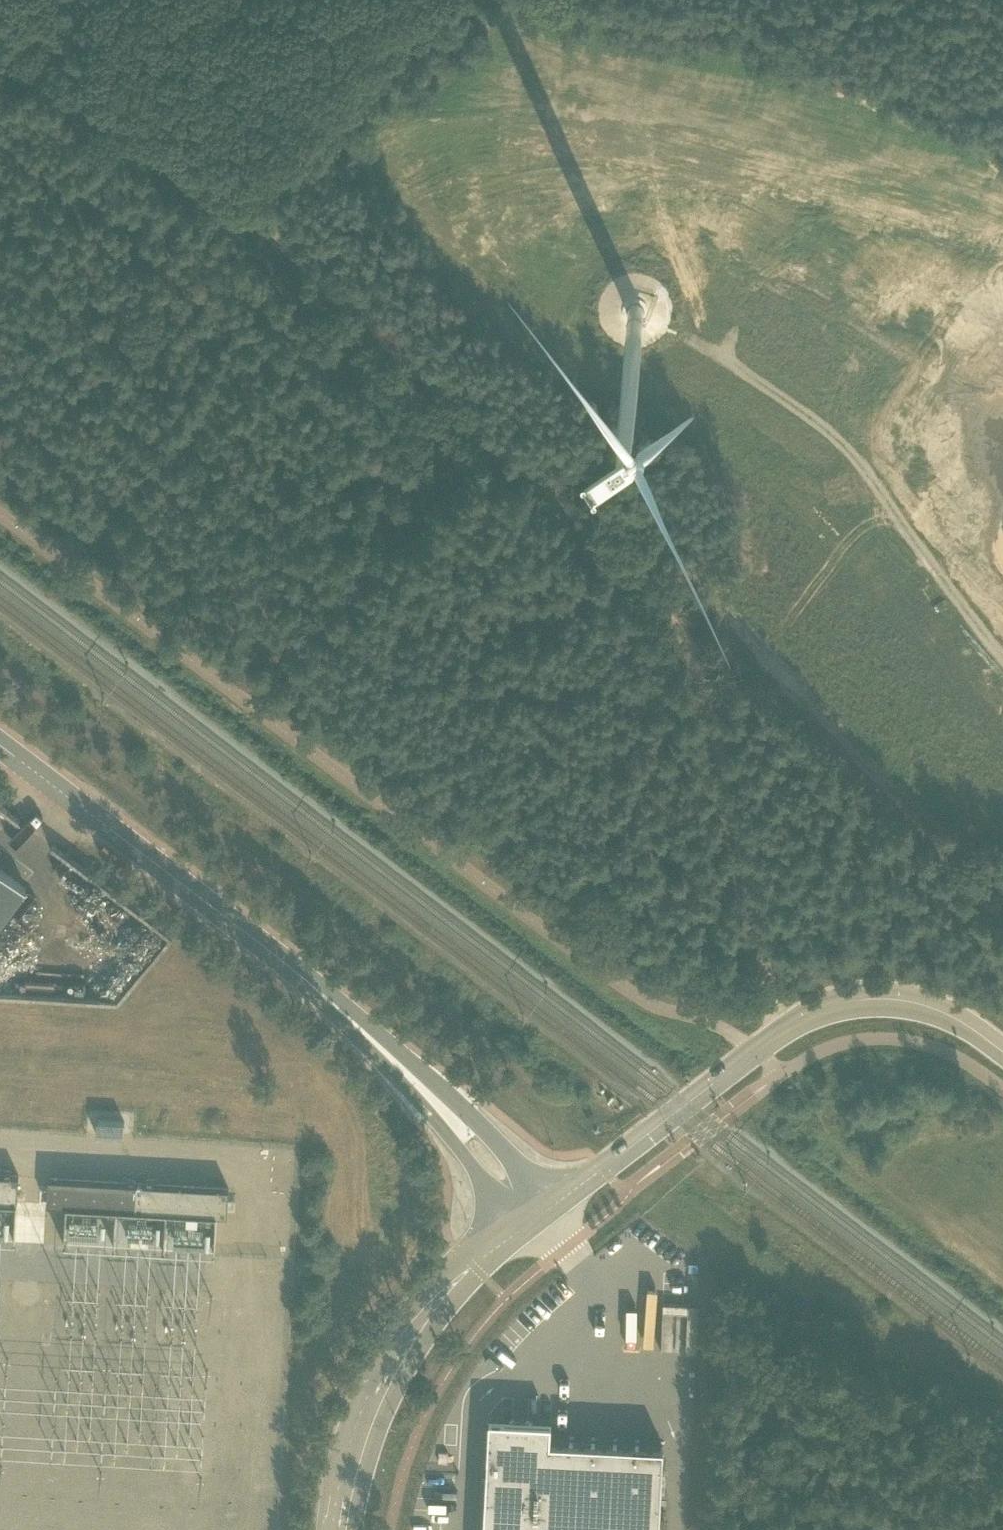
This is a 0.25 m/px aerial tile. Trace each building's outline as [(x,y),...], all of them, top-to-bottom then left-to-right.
[(27,888),(0,867),(0,923),(27,888)] [(93,1133),(125,1134),(125,1114),(94,1113),(93,1133)] [(22,1172),(0,1170),(0,1201),(20,1202),(22,1172)] [(46,1204),(64,1205),(227,1213),(228,1188),(48,1177),(46,1204)] [(484,1529),(659,1529),(664,1446),(551,1440),(551,1422),(490,1419),(484,1529)]
